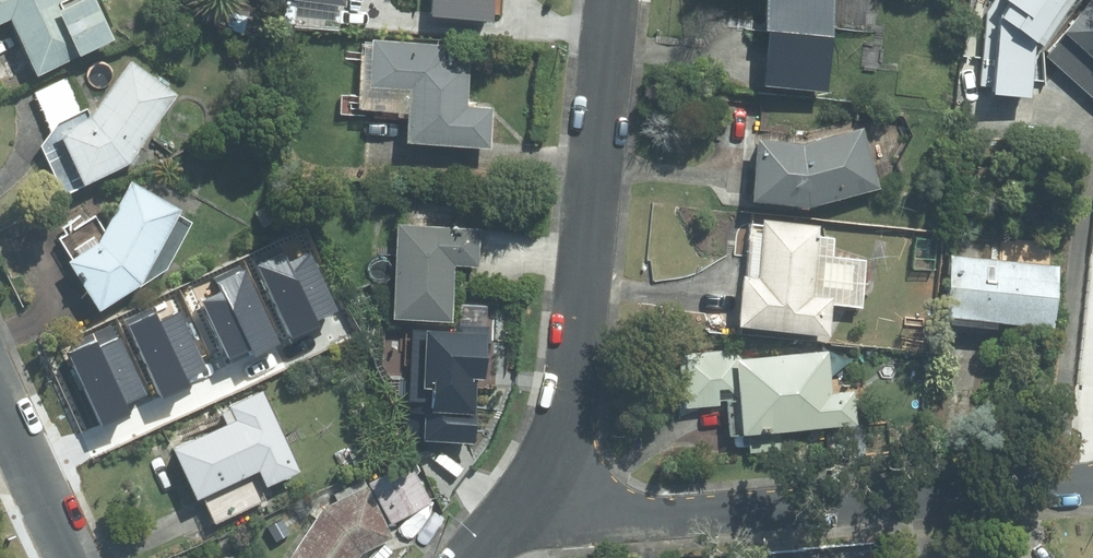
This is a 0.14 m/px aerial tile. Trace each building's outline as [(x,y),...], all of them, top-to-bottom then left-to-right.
[(6,20),(32,76),(111,41),(93,0),(73,0),(64,4),(62,0),(0,0),(0,22),(6,20)] [(258,13),(281,14),(282,0),(258,0),(258,13)] [(379,20),(490,26),(491,0),(380,0),(379,20)] [(832,0),(761,0),(756,86),(826,91),(832,0)] [(976,16),(976,98),(1030,108),(1035,46),(1092,99),(1092,0),(991,0),(976,16)] [(464,108),(464,91),(466,59),(440,58),(440,44),(367,41),(365,87),(404,89),(402,144),(488,147),(489,109),(464,108)] [(60,196),(127,165),(177,94),(128,60),(89,115),(69,71),(25,91),(45,134),(34,139),(60,196)] [(860,124),(811,139),(755,133),(748,205),(810,211),(879,188),(860,124)] [(96,235),(65,255),(96,304),(140,277),(179,204),(130,175),(96,235)] [(745,260),(744,276),(738,276),(736,295),(710,293),(707,329),(707,335),(752,339),(753,333),(810,337),(827,339),(830,307),(861,309),(865,259),(834,257),(836,237),(818,236),(819,226),(757,221),(757,225),(748,225),(736,224),(733,259),(745,260)] [(454,230),(393,226),(387,321),(448,325),(452,266),(475,267),(477,232),(454,230)] [(317,321),(339,311),(310,252),(290,261),(285,251),(256,264),(293,340),(320,327),(317,321)] [(1060,263),(944,253),(938,316),(1055,326),(1060,263)] [(203,302),(231,360),(252,350),(256,357),(283,344),(247,269),(244,271),(241,265),(214,278),(221,293),(203,302)] [(125,320),(163,401),(191,387),(188,381),(209,372),(180,311),(160,321),(156,313),(154,314),(151,308),(125,320)] [(147,395),(114,322),(65,343),(101,426),(129,414),(125,405),(147,395)] [(830,392),(826,352),(717,352),(677,351),(677,408),(716,409),(717,391),(734,392),(738,439),(833,431),(858,429),(855,390),(830,392)] [(193,500),(197,498),(210,525),(262,500),(257,489),(295,471),(257,391),(223,407),(214,412),(220,425),(169,450),(193,500)] [(382,526),(423,502),(402,467),(315,517),(285,557),(358,557),(361,554),(389,538),(382,526)]
